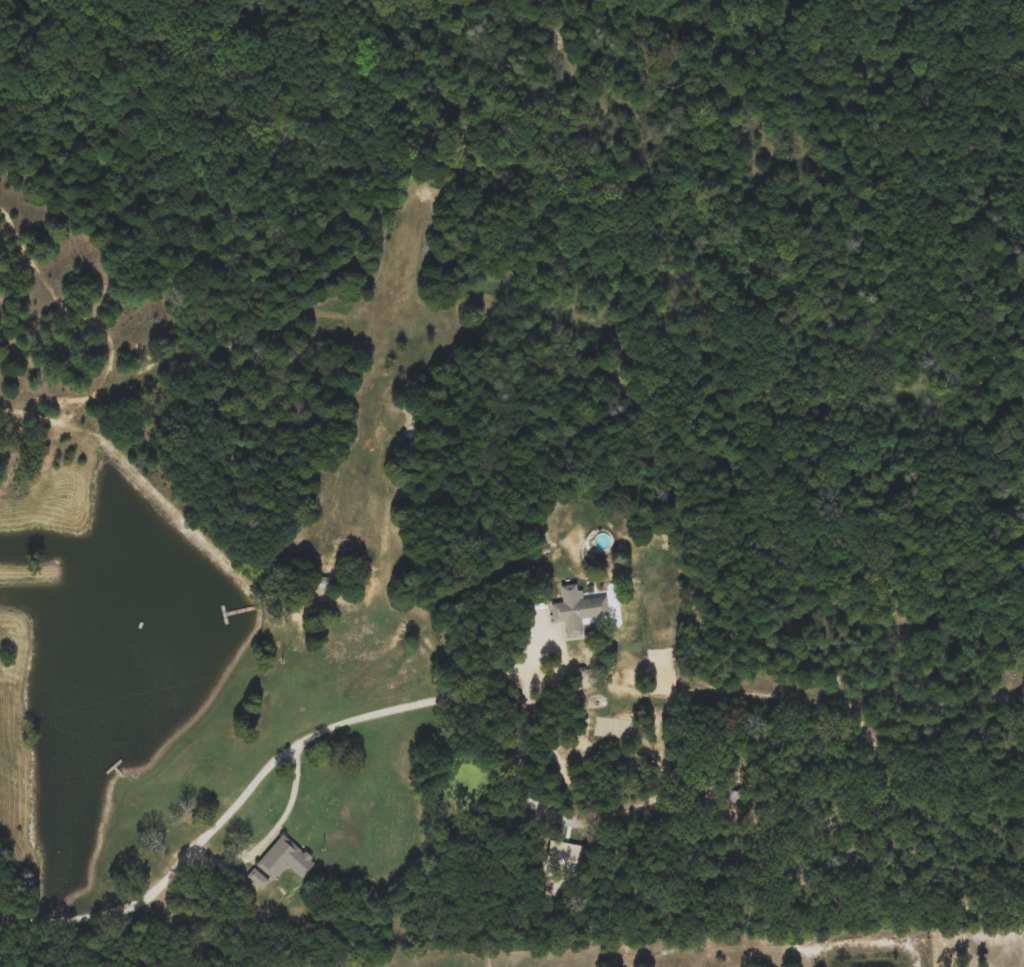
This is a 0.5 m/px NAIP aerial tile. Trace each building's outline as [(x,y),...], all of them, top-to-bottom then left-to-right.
[(608,616),(581,619),(583,637),(567,639),(566,622),(552,623),(550,605),(562,604),(561,586),(579,585),(580,599),(607,597),(608,616)] [(273,882),(254,866),(282,835),(301,852),(273,882)]
